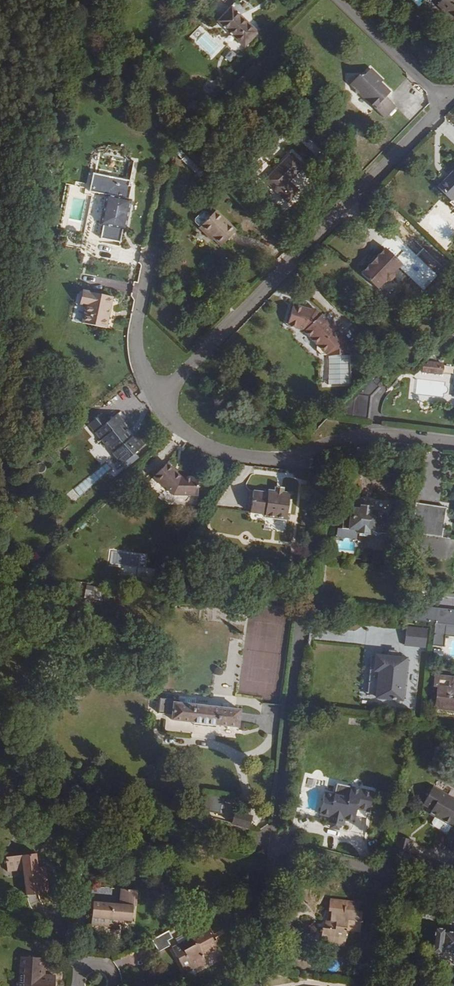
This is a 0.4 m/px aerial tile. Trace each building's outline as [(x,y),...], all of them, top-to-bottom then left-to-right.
[(453,17),(453,0),(443,0),(436,7),(449,20),(453,17)] [(244,48),(258,33),(243,18),(242,20),(239,16),(240,15),(231,7),(217,21),(244,48)] [(374,109),(384,119),(394,109),(384,99),(391,92),(381,82),(383,80),(371,69),(366,74),(354,75),(356,92),(357,92),(361,92),(376,107),(374,109)] [(376,107),(361,92),(357,92),(374,109),(376,107)] [(93,173),(130,180),(134,161),(97,153),(93,173)] [(303,166),(291,154),(265,180),(287,201),(297,191),(288,182),(303,166)] [(196,173),(199,169),(186,156),(182,160),(196,173)] [(451,201),(453,198),(453,171),(438,187),(451,201)] [(125,230),(131,199),(128,199),(131,186),(129,186),(130,180),(93,173),(89,191),(107,194),(100,225),(103,225),(100,238),(120,242),(122,229),(125,230)] [(221,246),(236,231),(215,211),(199,228),(208,236),(210,235),(214,239),(221,246)] [(361,273),(377,289),(385,280),(387,282),(391,282),(395,277),(395,273),(393,272),(401,263),(396,258),(405,248),(391,235),(381,245),(385,248),(376,257),(378,259),(371,265),(370,264),(361,273)] [(370,264),(371,265),(378,259),(374,255),(368,262),(370,264)] [(83,323),(106,328),(108,318),(107,317),(109,307),(111,307),(113,297),(83,291),(80,305),(86,306),(83,323)] [(328,355),(328,356),(350,355),(349,349),(342,340),(345,337),(321,314),(317,318),(310,311),(310,310),(293,305),(289,321),(294,323),(293,327),(304,330),(319,345),(318,350),(323,355),(328,355)] [(317,318),(321,314),(311,308),(310,310),(310,311),(317,318)] [(350,355),(328,356),(330,385),(351,384),(350,355)] [(422,369),(427,370),(426,372),(439,373),(440,364),(427,362),(427,367),(423,366),(422,369)] [(123,465),(144,444),(135,434),(131,438),(126,432),(132,426),(125,419),(122,422),(115,415),(107,424),(99,416),(87,428),(108,450),(109,448),(115,453),(113,455),(123,465)] [(74,502),(111,468),(105,461),(68,495),(74,502)] [(173,495),(198,495),(198,477),(181,477),(167,463),(153,476),(164,487),(165,486),(173,495)] [(265,516),(287,519),(290,493),(284,492),(274,491),(268,491),(267,493),(253,491),(250,512),(265,514),(265,516)] [(344,507),(342,528),(357,530),(357,533),(370,534),(370,531),(385,533),(388,512),(373,510),(359,509),(344,507)] [(417,534),(431,536),(433,525),(418,523),(417,534)] [(411,535),(409,551),(425,553),(427,537),(411,535)] [(134,550),(129,559),(138,563),(143,554),(134,550)] [(98,592),(85,590),(84,598),(97,600),(98,592)] [(406,605),(405,620),(435,623),(453,625),(453,610),(406,605)] [(445,636),(453,637),(453,625),(435,623),(432,646),(443,647),(445,636)] [(406,626),(405,647),(427,647),(427,627),(406,626)] [(412,688),(414,674),(393,671),(393,677),(389,677),(388,688),(391,688),(390,700),(420,704),(422,689),(412,688)] [(435,676),(434,687),(438,687),(436,701),(441,702),(440,708),(453,709),(453,679),(435,676)] [(215,725),(238,727),(240,710),(178,703),(179,700),(159,698),(158,713),(171,714),(171,720),(193,722),(215,725)] [(316,787),(315,779),(306,779),(306,787),(316,787)] [(202,802),(220,808),(225,792),(206,787),(202,802)] [(451,826),(453,821),(453,800),(431,787),(422,805),(431,810),(435,812),(433,816),(451,826)] [(367,816),(372,795),(349,790),(347,801),(323,796),(318,817),(328,820),(327,825),(342,828),(343,823),(353,825),(355,813),(367,816)] [(137,814),(117,808),(116,813),(135,819),(137,814)] [(235,812),(232,823),(248,828),(251,816),(235,812)] [(49,892),(46,867),(38,867),(36,853),(6,857),(8,872),(23,870),(26,895),(49,892)] [(119,905),(121,889),(86,887),(85,902),(93,903),(119,905)] [(122,921),(131,921),(134,891),(121,889),(119,905),(93,903),(91,925),(117,928),(117,924),(117,920),(122,921)] [(361,922),(362,912),(331,908),(330,921),(327,920),(326,928),(323,928),(320,943),(345,946),(347,930),(348,920),(361,922)] [(361,922),(348,920),(347,930),(360,932),(361,922)] [(172,948),(183,969),(191,965),(193,968),(206,961),(203,956),(217,948),(206,927),(188,937),(189,939),(172,948)] [(431,953),(442,955),(443,951),(453,953),(453,932),(445,931),(446,929),(435,927),(431,953)] [(170,932),(152,940),(159,953),(171,946),(169,941),(173,939),(170,932)] [(45,958),(22,957),(20,983),(17,983),(17,985),(55,985),(55,975),(44,974),(45,958)]
